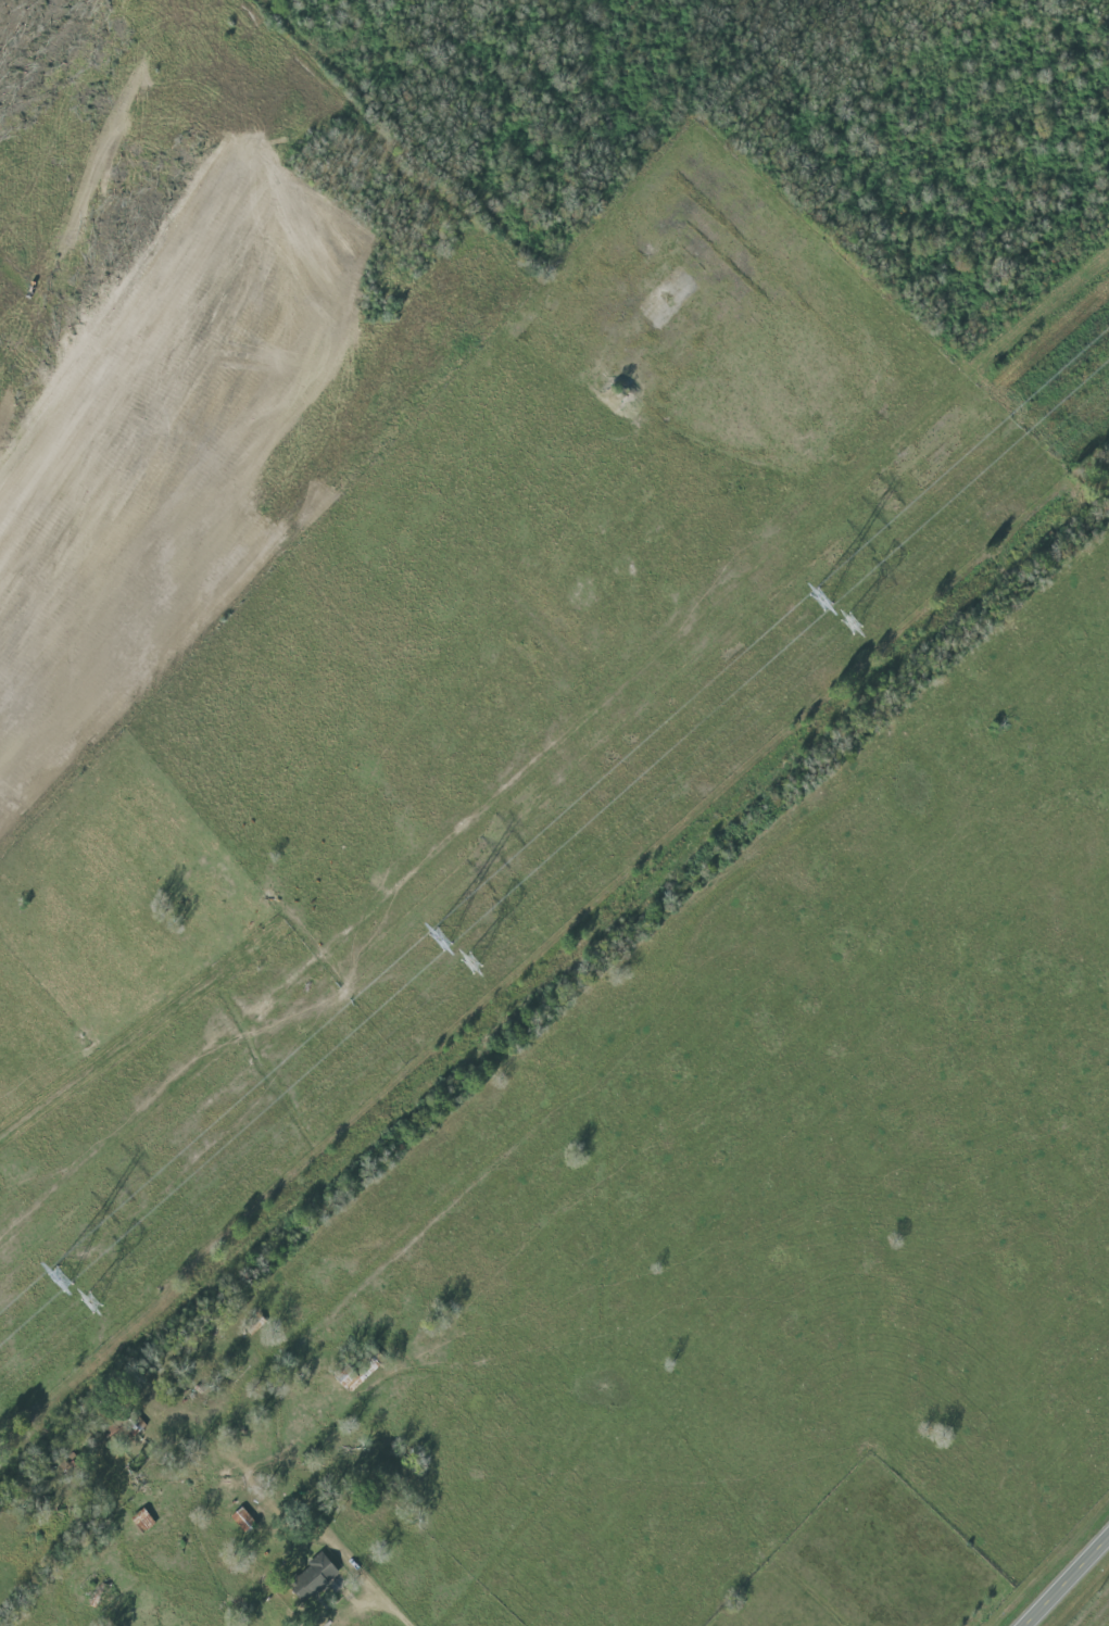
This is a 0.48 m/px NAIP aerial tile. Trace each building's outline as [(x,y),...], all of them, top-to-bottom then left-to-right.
[(246,1534),(258,1524),(244,1507),(232,1517),(246,1534)] [(342,1573),(326,1554),(291,1583),(307,1602),(342,1573)]
